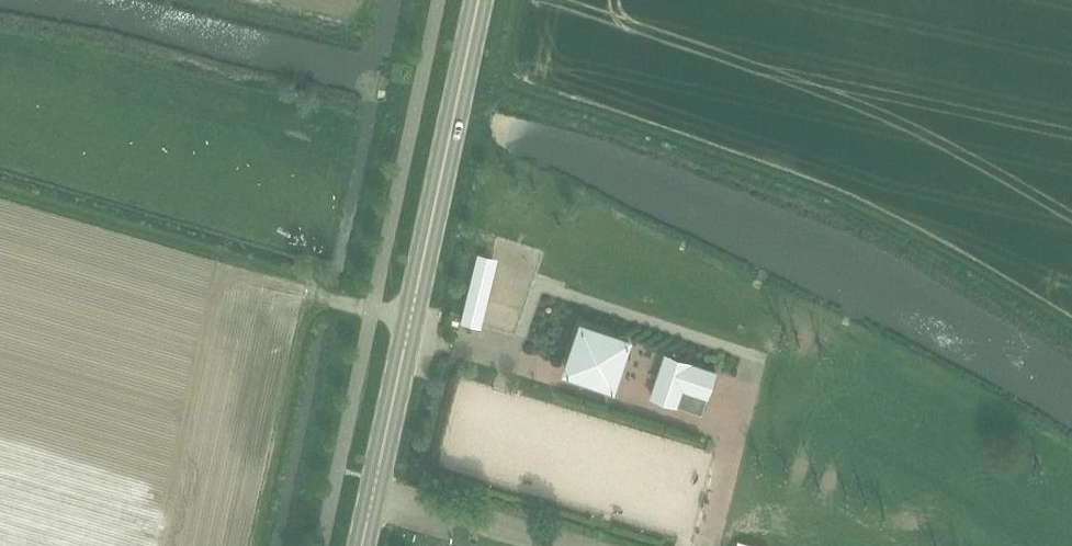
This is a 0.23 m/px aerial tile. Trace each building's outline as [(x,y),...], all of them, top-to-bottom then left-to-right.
[(478,250),(461,319),(480,324),(497,254),(492,253),(478,250)] [(578,319),(561,371),(615,388),(632,336),(578,319)] [(665,351),(650,394),(677,404),(683,389),(707,397),(717,370),(665,351)]
